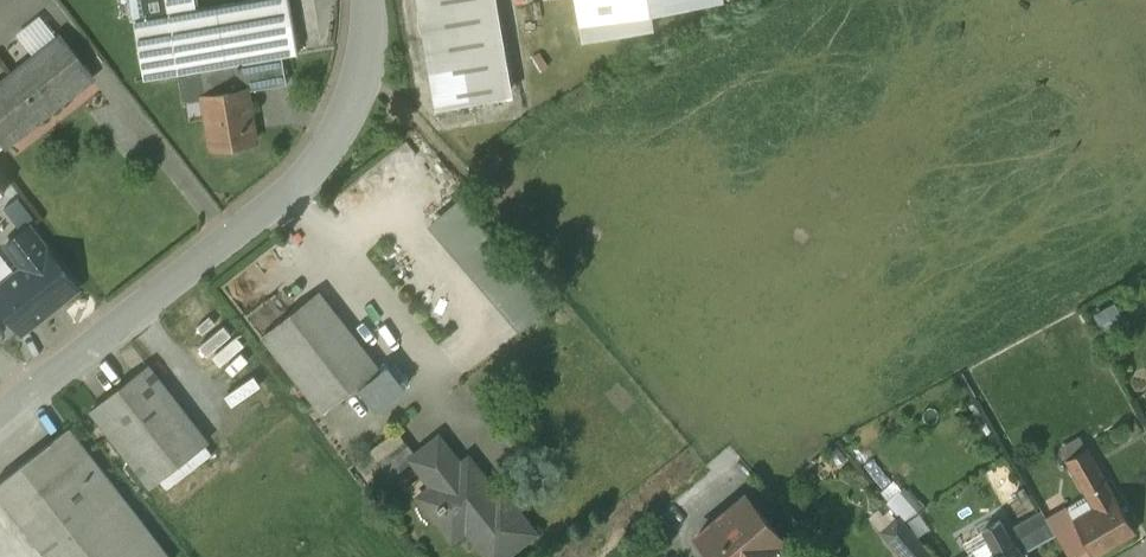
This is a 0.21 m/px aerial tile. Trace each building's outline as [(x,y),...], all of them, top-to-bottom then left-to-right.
[(170,13),(180,74),(201,70),(283,56),(299,53),(290,0),(248,0),(170,13)] [(444,105),(506,95),(490,0),(426,0),(444,105)] [(582,40),(653,28),(649,9),(705,0),(575,0),(582,40)] [(170,13),(135,19),(146,79),(180,74),(170,13)] [(62,36),(15,72),(47,113),(94,76),(62,36)] [(283,56),(201,70),(205,96),(248,88),(249,90),(288,83),(283,56)] [(0,84),(0,137),(7,145),(47,113),(15,72),(0,84)] [(205,96),(204,96),(213,148),(257,140),(249,90),(248,88),(205,96)] [(549,307),(462,205),(437,227),(524,329),(549,307)] [(30,227),(7,244),(26,267),(0,288),(0,301),(24,331),(78,288),(30,227)] [(380,368),(320,292),(264,335),(324,411),(380,368)] [(1116,305),(1097,316),(1105,330),(1124,320),(1116,305)] [(148,366),(94,408),(153,482),(207,439),(148,366)] [(71,426),(0,481),(0,494),(49,556),(172,556),(71,426)] [(398,429),(371,450),(392,477),(415,459),(414,458),(413,458),(418,454),(398,429)] [(499,494),(470,458),(462,464),(440,437),(418,454),(414,458),(415,459),(435,485),(434,486),(436,488),(438,486),(448,499),(439,506),(442,510),(446,507),(464,530),(468,527),(491,556),(504,556),(536,532),(503,490),(499,494)] [(1115,495),(1089,447),(1067,460),(1076,474),(1089,496),(1095,507),(1115,495)] [(1089,496),(1076,474),(1064,480),(1077,503),(1089,496)] [(770,499),(758,485),(748,494),(765,514),(771,509),(778,517),(784,512),(772,497),(770,499)] [(748,494),(699,536),(716,556),(762,556),(785,538),(765,514),(748,494)] [(1095,507),(1075,518),(1096,555),(1137,531),(1116,494),(1115,495),(1095,507)] [(900,515),(896,519),(884,530),(899,548),(912,537),(913,538),(917,535),(900,515)] [(1000,522),(985,531),(999,555),(1014,546),(1000,522)] [(912,537),(899,548),(907,556),(930,556),(913,538),(912,537)] [(996,556),(1023,556),(1017,545),(1014,546),(999,555),(996,556)]
